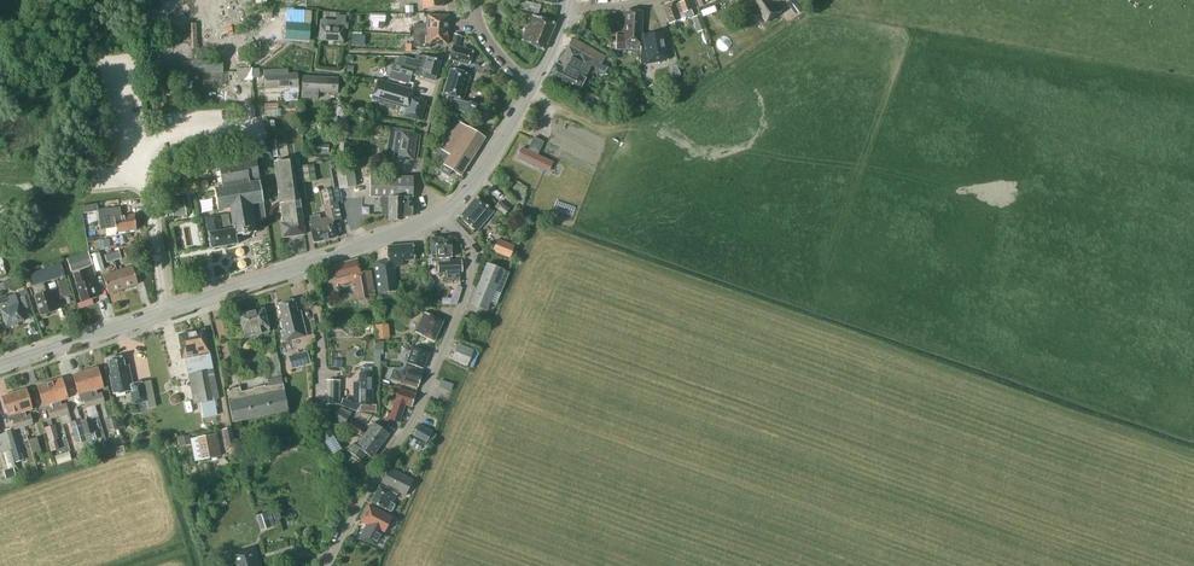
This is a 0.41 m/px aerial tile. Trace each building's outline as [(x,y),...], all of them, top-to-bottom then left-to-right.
[(442,0),(422,0),(423,9),(443,6),(442,0)] [(679,19),(677,14),(684,12),(686,17),(693,15),(687,0),(684,0),(679,2),(674,4),(673,2),(662,6),(669,23),(679,19)] [(781,0),(751,0),(767,22),(781,12),(775,4),(781,0)] [(521,9),(538,14),(540,4),(525,1),(525,3),(523,2),(521,9)] [(264,8),(263,18),(270,19),(271,9),(264,8)] [(640,49),(642,11),(625,10),(624,36),(616,35),(615,48),(640,49)] [(344,41),(344,29),(348,29),(348,22),(346,22),(346,15),(337,14),(336,22),(320,21),(319,39),(344,41)] [(428,14),(427,28),(427,29),(448,30),(449,15),(428,14)] [(544,50),(555,23),(532,14),(521,40),(544,50)] [(697,32),(706,29),(701,14),(692,17),(697,32)] [(309,39),(311,20),(286,19),(285,37),(309,39)] [(387,33),(405,33),(406,19),(387,19),(387,33)] [(447,44),(448,30),(427,29),(427,28),(424,28),(423,42),(447,44)] [(586,38),(590,31),(585,28),(582,35),(586,38)] [(644,63),(667,59),(663,32),(643,35),(645,49),(642,50),(644,63)] [(363,35),(352,34),(352,42),(362,42),(363,35)] [(458,65),(460,65),(468,67),(473,51),(458,47),(461,35),(455,34),(453,41),(449,59),(459,61),(458,65)] [(554,63),(547,76),(578,91),(585,78),(584,78),(589,68),(591,64),(599,68),(598,70),(605,73),(608,66),(602,62),(605,56),(572,38),(568,45),(558,64),(557,64),(554,63)] [(423,77),(434,80),(436,75),(441,60),(422,55),(422,56),(417,54),(416,59),(404,56),(398,56),(396,64),(402,66),(400,71),(391,69),(389,78),(409,84),(412,74),(420,76),(420,75),(423,76),(423,77)] [(142,64),(151,63),(149,55),(140,57),(142,64)] [(223,72),(222,59),(193,61),(194,74),(223,72)] [(491,73),(496,68),(490,63),(485,68),(491,73)] [(451,68),(443,93),(454,97),(460,98),(463,99),(470,74),(472,75),(473,69),(468,68),(462,66),(460,71),(458,71),(451,68)] [(252,80),(252,68),(236,68),(237,80),(252,80)] [(288,69),(263,70),(265,88),(287,87),(289,87),(289,91),(286,91),(286,102),(297,101),(299,91),(298,73),(288,73),(288,69)] [(302,76),(301,91),(301,98),(318,99),(318,92),(338,93),(338,78),(302,76)] [(420,120),(426,101),(411,96),(412,90),(377,80),(372,98),(400,107),(398,114),(420,120)] [(655,82),(646,88),(654,100),(663,94),(655,82)] [(453,97),(450,108),(474,114),(476,103),(453,97)] [(461,175),(484,137),(458,121),(440,149),(450,155),(444,164),(461,175)] [(413,160),(417,134),(397,131),(392,159),(399,160),(399,158),(413,160)] [(522,148),(517,157),(543,170),(548,160),(537,155),(543,141),(534,137),(527,150),(522,148)] [(279,138),(271,139),(273,157),(281,156),(279,138)] [(361,143),(344,142),(343,155),(360,156),(361,143)] [(328,153),(329,144),(309,143),(309,152),(328,153)] [(218,162),(222,187),(259,180),(255,155),(244,157),(244,158),(218,162)] [(297,194),(292,159),(274,162),(282,222),(280,222),(282,237),(304,234),(299,194),(297,194)] [(313,164),(310,165),(309,159),(295,161),(298,182),(304,181),(315,179),(313,164)] [(339,188),(356,186),(352,162),(335,165),(339,188)] [(400,217),(408,217),(409,217),(410,216),(411,216),(411,215),(412,214),(412,213),(412,206),(414,205),(414,200),(412,199),(412,197),(413,197),(413,176),(370,176),(370,196),(380,197),(380,207),(382,207),(382,214),(388,214),(388,220),(390,220),(394,222),(395,222),(399,220),(400,219),(400,218),(400,217)] [(259,180),(222,187),(214,188),(218,210),(230,208),(233,226),(234,235),(235,235),(242,234),(242,235),(245,235),(249,234),(249,233),(256,232),(254,221),(266,219),(259,180)] [(319,214),(309,216),(310,221),(309,221),(313,242),(337,237),(334,222),(333,220),(341,218),(338,202),(335,188),(322,190),(325,204),(328,217),(322,218),(320,218),(319,214)] [(186,215),(183,197),(169,200),(172,218),(186,215)] [(475,230),(492,210),(476,197),(460,216),(475,230)] [(503,197),(495,207),(504,215),(512,204),(503,197)] [(134,214),(121,216),(120,207),(103,209),(106,229),(115,227),(116,232),(136,229),(134,214)] [(236,244),(235,235),(234,235),(233,226),(230,227),(228,214),(205,218),(211,248),(222,246),(236,244)] [(450,260),(450,257),(452,257),(452,256),(455,255),(455,245),(451,246),(450,237),(430,238),(431,258),(439,258),(439,261),(437,261),(438,272),(446,272),(446,280),(460,280),(459,271),(462,271),(461,259),(450,260)] [(515,245),(497,238),(492,251),(510,258),(515,245)] [(402,260),(414,259),(413,244),(386,246),(388,261),(374,263),(378,293),(398,290),(394,266),(403,264),(402,260)] [(119,250),(111,252),(114,260),(121,258),(119,250)] [(88,251),(66,258),(70,271),(92,264),(88,251)] [(95,271),(104,269),(99,252),(90,254),(95,271)] [(106,263),(114,260),(111,252),(104,254),(106,263)] [(359,299),(375,297),(370,270),(359,272),(357,259),(331,266),(336,286),(355,280),(359,299)] [(43,282),(53,279),(65,275),(61,263),(29,274),(36,295),(35,295),(41,315),(56,310),(50,291),(46,292),(43,282)] [(509,272),(503,269),(487,263),(470,303),(486,310),(490,301),(496,303),(509,272)] [(117,271),(123,288),(138,284),(132,266),(117,271)] [(81,302),(96,297),(93,289),(94,288),(91,279),(87,280),(84,270),(73,273),(77,284),(76,284),(81,302)] [(108,293),(123,288),(117,271),(102,275),(108,293)] [(10,281),(0,283),(0,290),(11,288),(10,281)] [(459,304),(459,289),(453,288),(453,298),(444,298),(444,304),(459,304)] [(24,320),(18,303),(15,294),(6,297),(6,295),(0,297),(0,306),(1,309),(6,326),(24,320)] [(20,297),(24,309),(31,307),(27,295),(20,297)] [(283,341),(305,336),(304,328),(300,311),(297,311),(294,299),(278,303),(282,319),(281,320),(283,330),(281,331),(283,341)] [(244,337),(269,331),(268,325),(264,308),(238,314),(244,337)] [(434,341),(443,321),(424,312),(415,332),(434,341)] [(385,324),(376,325),(377,339),(386,338),(385,324)] [(199,356),(209,354),(204,329),(178,334),(180,348),(179,348),(181,359),(185,358),(188,374),(189,374),(194,403),(197,402),(199,402),(216,399),(218,398),(213,370),(202,372),(199,356)] [(383,342),(376,341),(375,353),(382,354),(383,342)] [(473,350),(458,343),(451,359),(467,365),(468,362),(473,365),(480,349),(474,347),(473,350)] [(423,368),(429,352),(412,347),(406,362),(423,368)] [(307,351),(288,356),(292,369),(310,364),(307,351)] [(269,386),(248,390),(253,417),(288,410),(284,391),(282,383),(284,383),(277,352),(272,353),(276,370),(270,371),(272,378),(267,379),(269,386)] [(124,366),(122,356),(108,359),(111,373),(109,373),(113,394),(130,390),(133,403),(147,400),(143,381),(132,384),(128,365),(124,366)] [(421,375),(423,371),(406,365),(400,368),(394,367),(390,378),(418,387),(422,375),(421,375)] [(85,371),(95,405),(104,402),(102,393),(96,394),(94,390),(103,387),(97,367),(85,371)] [(86,407),(95,405),(85,371),(72,374),(79,395),(80,401),(84,400),(86,407)] [(359,374),(359,382),(353,382),(353,405),(360,405),(359,411),(376,412),(376,404),(371,404),(372,374),(359,374)] [(49,381),(59,415),(69,413),(66,403),(60,405),(59,401),(68,398),(62,378),(49,381)] [(454,384),(441,379),(439,386),(451,390),(454,384)] [(316,405),(330,406),(331,406),(340,406),(340,380),(326,380),(326,387),(317,387),(317,400),(326,400),(326,404),(316,402),(315,404),(316,405)] [(50,418),(59,415),(49,381),(37,385),(43,406),(52,403),(53,407),(47,409),(50,418)] [(232,421),(253,417),(248,390),(240,392),(239,387),(228,390),(228,389),(227,389),(229,402),(228,402),(232,421)] [(26,388),(14,392),(24,426),(33,423),(30,414),(24,416),(23,412),(32,409),(26,388)] [(388,422),(389,418),(399,422),(402,410),(401,410),(403,403),(411,406),(415,394),(401,389),(397,401),(395,400),(393,407),(391,414),(386,412),(384,421),(388,422)] [(14,429),(24,426),(14,392),(1,396),(9,421),(12,420),(14,429)] [(179,395),(176,394),(170,397),(170,400),(172,404),(175,404),(180,402),(181,399),(179,395)] [(343,424),(351,413),(340,407),(333,417),(343,424)] [(118,429),(114,417),(107,420),(110,432),(118,429)] [(85,441),(96,438),(95,432),(91,418),(80,421),(85,441)] [(85,441),(80,421),(79,420),(72,421),(70,422),(72,428),(76,443),(85,441)] [(364,434),(380,445),(389,433),(373,421),(364,434)] [(342,448),(326,423),(316,429),(332,454),(342,448)] [(372,457),(380,445),(349,423),(346,427),(362,437),(356,446),(353,444),(348,451),(361,460),(366,453),(372,457)] [(426,442),(432,432),(431,431),(420,425),(419,424),(413,435),(426,442)] [(59,443),(53,425),(45,427),(50,445),(59,443)] [(232,427),(222,429),(226,449),(236,447),(232,427)] [(195,460),(220,455),(216,434),(190,439),(195,460)] [(191,443),(189,435),(178,437),(179,446),(191,443)] [(21,453),(16,437),(9,440),(13,455),(21,453)] [(32,453),(40,450),(36,437),(28,440),(32,453)] [(423,443),(416,439),(412,446),(419,450),(423,443)] [(71,460),(68,454),(54,458),(56,465),(71,460)] [(371,501),(391,512),(396,504),(392,502),(396,494),(397,495),(399,491),(406,495),(414,480),(389,467),(381,482),(386,485),(385,488),(379,485),(371,501)] [(16,477),(13,468),(3,470),(6,480),(16,477)] [(392,516),(369,504),(360,520),(367,523),(359,538),(376,544),(382,532),(383,532),(392,516)] [(274,526),(269,512),(256,516),(260,530),(274,526)] [(253,549),(236,554),(231,556),(234,565),(258,565),(253,549)]
